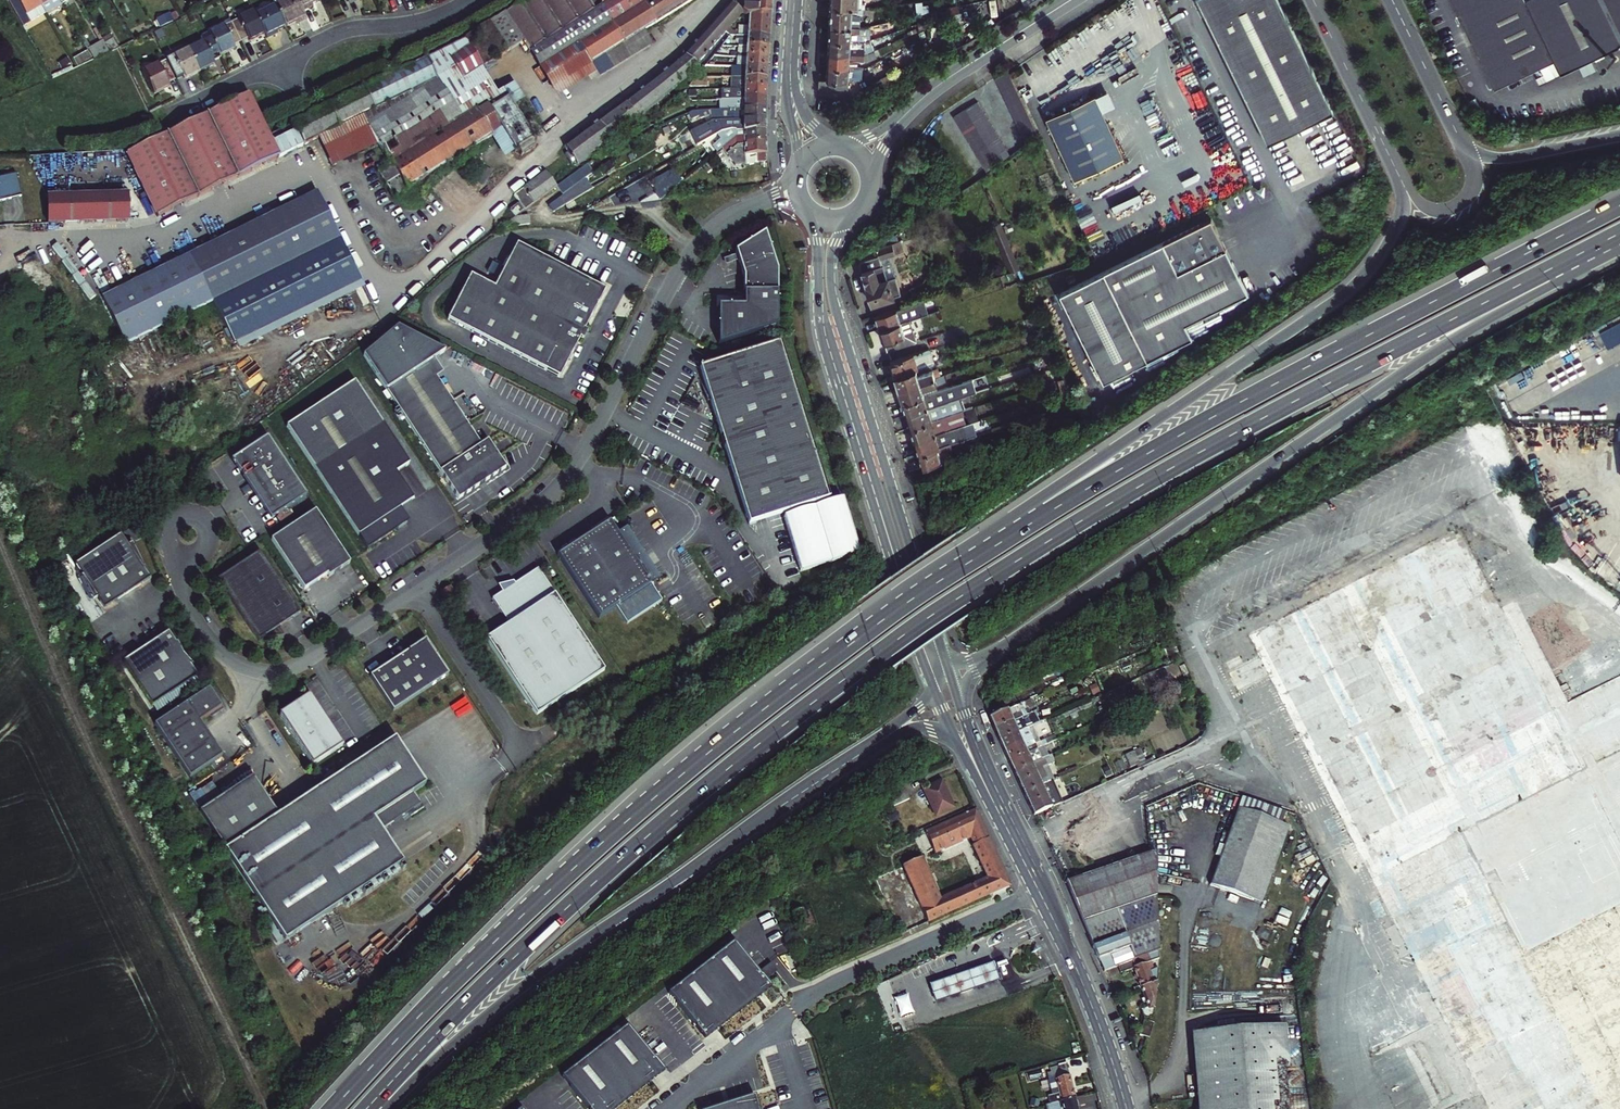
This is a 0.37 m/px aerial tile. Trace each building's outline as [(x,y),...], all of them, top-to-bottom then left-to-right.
[(41,0),(17,0),(12,3),(26,26),(48,13),(41,0)] [(61,0),(41,0),(48,13),(63,4),(61,0)] [(298,0),(275,0),(277,4),(287,25),(294,22),(296,25),(307,20),(303,11),(298,0)] [(303,11),(313,7),(311,4),(318,0),(298,0),(303,11)] [(470,48),(450,61),(463,82),(483,70),(524,44),(530,54),(534,51),(604,8),(599,0),(528,0),(466,41),(470,48)] [(638,121),(702,69),(697,63),(725,33),(744,12),(736,0),(681,59),(575,139),(591,159),(639,123),(638,121)] [(604,8),(614,25),(645,6),(657,25),(699,0),(599,0),(604,8)] [(771,13),(772,0),(737,0),(736,0),(744,12),(750,12),(771,13)] [(1268,146),(1334,113),(1277,0),(1194,0),(1268,146)] [(1504,88),(1564,60),(1570,72),(1619,50),(1619,0),(1463,0),(1504,88)] [(863,5),(833,3),(832,24),(863,26),(865,13),(870,13),(870,5),(863,5)] [(287,25),(277,4),(256,14),(265,32),(268,39),(281,33),(279,30),(287,25)] [(611,26),(624,45),(639,36),(657,25),(645,6),(614,25),(611,26)] [(604,8),(534,51),(544,67),(579,46),(611,26),(614,25),(604,8)] [(265,32),(256,14),(255,11),(233,22),(244,45),(260,37),(259,35),(265,32)] [(769,39),(771,13),(750,12),(748,35),(741,35),(740,37),(748,38),(769,39)] [(227,53),(244,45),(233,22),(209,34),(218,54),(226,51),(227,53)] [(891,22),(882,23),(885,31),(893,28),(891,22)] [(863,26),(832,24),(831,37),(853,38),(869,39),(871,38),(869,26),(863,26)] [(579,46),(590,65),(624,45),(611,26),(579,46)] [(201,42),(188,48),(198,71),(214,64),(213,61),(220,58),(218,54),(209,34),(207,31),(202,33),(200,39),(201,42)] [(105,40),(106,41),(112,51),(120,46),(113,35),(105,40)] [(624,45),(631,55),(646,46),(639,36),(624,45)] [(831,37),(830,51),(866,53),(875,49),(871,44),(864,47),(853,47),(853,38),(831,37)] [(747,48),(768,49),(769,39),(748,38),(747,44),(740,44),(740,47),(747,48)] [(106,41),(90,50),(94,58),(96,60),(112,52),(112,51),(106,41)] [(470,48),(466,41),(428,60),(462,118),(475,109),(498,95),(483,70),(463,82),(450,61),(470,48)] [(624,45),(590,65),(595,72),(597,75),(631,55),(624,45)] [(555,86),(590,65),(579,46),(544,67),(555,86)] [(188,48),(166,59),(175,79),(181,76),(183,79),(198,71),(188,48)] [(747,57),(768,58),(768,49),(747,48),(747,54),(739,54),(739,57),(747,57)] [(80,66),(94,58),(90,50),(75,59),(80,66)] [(829,64),(851,66),(851,57),(866,58),(866,53),(830,51),(829,64)] [(767,69),(768,58),(747,57),(746,64),(738,64),(738,67),(746,67),(767,69)] [(175,79),(166,59),(144,70),(155,93),(170,85),(169,82),(175,79)] [(428,60),(365,91),(376,111),(394,103),(437,172),(494,138),(506,157),(517,150),(520,156),(534,147),(531,142),(533,140),(515,111),(510,103),(482,119),(475,109),(462,118),(428,60)] [(821,77),(820,85),(850,87),(850,75),(859,75),(860,66),(851,66),(829,64),(828,77),(821,77)] [(595,72),(590,65),(555,86),(560,94),(595,72)] [(1039,131),(1009,66),(996,75),(1026,140),(1039,131)] [(738,78),(767,81),(767,69),(746,67),(746,76),(738,76),(738,78)] [(717,86),(718,77),(700,75),(693,85),(717,86)] [(731,89),(766,90),(767,81),(738,78),(731,78),(731,89)] [(515,85),(503,92),(510,103),(515,111),(526,104),(515,85)] [(745,100),(766,101),(766,90),(731,89),(725,89),(725,99),(745,100)] [(364,118),(380,144),(392,163),(379,171),(395,198),(437,172),(394,103),(376,111),(365,91),(295,125),(298,132),(306,146),(325,137),(364,118)] [(498,95),(475,109),(482,119),(510,103),(503,92),(498,95)] [(251,97),(209,116),(239,179),(281,159),(274,144),(251,97)] [(1096,99),(1047,122),(1076,183),(1125,161),(1096,99)] [(745,110),(766,110),(766,101),(745,100),(745,108),(737,108),(737,110),(745,110)] [(1011,154),(977,101),(953,118),(988,172),(1011,154)] [(745,121),(766,121),(766,110),(745,110),(745,118),(737,118),(737,121),(745,121)] [(239,179),(209,116),(169,135),(199,198),(239,179)] [(339,165),(380,144),(364,118),(325,137),(339,165)] [(1233,136),(1230,137),(1247,182),(1259,177),(1236,119),(1221,125),(1224,132),(1230,129),(1233,136)] [(737,131),(766,131),(766,121),(745,121),(744,129),(737,129),(737,131)] [(766,140),(766,131),(737,131),(735,132),(732,130),(724,137),(729,143),(736,137),(746,141),(766,140)] [(281,159),(306,146),(298,132),(274,144),(281,159)] [(169,135),(128,154),(159,218),(199,198),(169,135)] [(737,165),(766,162),(766,154),(768,154),(767,149),(766,140),(746,141),(736,137),(729,143),(722,148),(737,165)] [(591,159),(575,139),(565,147),(578,169),(591,159)] [(597,174),(590,165),(558,189),(557,189),(564,199),(585,183),(597,174)] [(30,196),(26,174),(3,178),(2,172),(0,172),(0,202),(30,196)] [(558,189),(546,174),(515,198),(521,205),(511,213),(516,220),(557,189),(558,189)] [(664,200),(679,186),(673,179),(657,192),(664,200)] [(552,218),(592,192),(585,183),(564,199),(547,211),(552,218)] [(342,239),(319,192),(193,255),(216,302),(342,239)] [(128,194),(50,196),(51,223),(129,220),(128,194)] [(1249,289),(1213,214),(1062,287),(1105,377),(1195,333),(1187,319),(1249,289)] [(1019,269),(1000,224),(990,228),(1007,273),(1019,269)] [(935,229),(923,233),(926,242),(938,238),(935,229)] [(765,232),(736,251),(737,255),(739,261),(744,276),(745,298),(744,306),(719,306),(719,344),(778,326),(777,270),(765,232)] [(879,244),(877,246),(880,256),(902,249),(899,238),(879,244)] [(343,240),(342,239),(216,302),(218,304),(343,240)] [(343,240),(218,304),(241,349),(366,285),(343,240)] [(496,289),(471,276),(448,320),(561,378),(605,291),(518,245),(496,289)] [(216,302),(193,255),(106,299),(129,345),(216,302)] [(739,261),(737,255),(724,260),(726,265),(739,261)] [(876,257),(860,262),(872,301),(892,295),(887,278),(909,271),(908,267),(886,273),(882,262),(878,264),(876,257)] [(954,305),(949,291),(876,314),(880,328),(910,319),(954,305)] [(1024,320),(1029,333),(1043,329),(1038,316),(1024,320)] [(887,350),(916,340),(910,319),(880,328),(887,350)] [(397,323),(364,351),(458,495),(506,464),(479,423),(472,428),(436,373),(443,369),(434,355),(444,348),(397,323)] [(779,343),(699,368),(748,524),(827,499),(779,343)] [(891,360),(895,374),(916,368),(935,362),(930,349),(928,350),(927,348),(891,360)] [(895,374),(899,387),(935,377),(932,367),(917,371),(916,368),(895,374)] [(899,387),(903,401),(925,394),(924,391),(938,386),(935,377),(899,387)] [(354,379),(286,424),(356,530),(398,502),(412,493),(394,467),(407,458),(354,379)] [(903,401),(907,413),(959,397),(977,392),(973,379),(925,394),(903,401)] [(907,413),(911,426),(963,410),(959,397),(907,413)] [(911,426),(916,439),(967,423),(963,410),(911,426)] [(1036,416),(1018,422),(1021,433),(1040,426),(1036,416)] [(967,423),(916,439),(920,453),(977,435),(978,434),(974,421),(967,423)] [(920,453),(924,465),(980,447),(977,435),(920,453)] [(272,518),(306,496),(267,439),(234,461),(272,518)] [(407,516),(398,502),(356,530),(365,543),(407,516)] [(314,510),(270,539),(303,589),(326,574),(328,576),(349,562),(314,510)] [(608,521),(556,555),(597,618),(616,606),(627,624),(662,601),(651,583),(660,577),(626,526),(616,533),(608,521)] [(120,533),(75,564),(83,575),(81,576),(93,599),(97,596),(105,608),(150,577),(142,566),(144,565),(132,541),(128,544),(120,533)] [(298,612),(258,552),(216,579),(256,640),(298,612)] [(606,671),(539,569),(493,600),(509,626),(486,641),(538,716),(606,671)] [(460,599),(452,586),(442,592),(450,605),(460,599)] [(175,639),(167,627),(122,657),(151,701),(197,671),(189,660),(191,659),(183,649),(176,638),(175,639)] [(425,641),(370,677),(393,712),(448,675),(425,641)] [(1169,645),(1172,651),(1178,649),(1175,643),(1169,645)] [(1176,661),(1182,658),(1178,649),(1172,651),(1176,661)] [(1181,672),(1187,670),(1182,658),(1176,661),(1181,672)] [(1186,682),(1192,680),(1187,670),(1181,672),(1186,682)] [(222,704),(208,684),(154,721),(190,774),(221,752),(199,720),(222,704)] [(340,741),(307,690),(277,710),(310,760),(340,741)] [(1033,700),(994,719),(999,732),(1036,715),(1039,713),(1033,700)] [(999,732),(1004,742),(1034,729),(1041,725),(1036,715),(999,732)] [(1004,742),(1009,753),(1039,739),(1034,729),(1004,742)] [(250,773),(198,809),(283,937),(402,859),(382,828),(420,804),(411,789),(425,781),(394,734),(276,811),(250,773)] [(1012,759),(1014,764),(1048,747),(1054,745),(1051,738),(1049,738),(1048,735),(1039,739),(1009,753),(1012,759)] [(1014,764),(1018,774),(1053,758),(1048,747),(1014,764)] [(1128,760),(1143,753),(1142,750),(1127,757),(1128,760)] [(1147,763),(1143,753),(1128,760),(1132,769),(1147,763)] [(1053,758),(1018,774),(1023,785),(1050,772),(1049,769),(1057,765),(1053,758)] [(1050,772),(1023,785),(1028,795),(1055,782),(1050,772)] [(1110,773),(1105,775),(1109,782),(1114,780),(1110,773)] [(1055,782),(1028,795),(1033,805),(1055,795),(1060,792),(1057,786),(1063,784),(1060,780),(1055,782)] [(894,789),(900,804),(915,799),(909,783),(894,789)] [(930,790),(938,811),(957,805),(948,784),(930,790)] [(1060,807),(1055,795),(1033,805),(1038,817),(1060,807)] [(1290,814),(1244,798),(1214,886),(1260,901),(1286,824),(1290,814)] [(959,811),(957,805),(938,811),(941,817),(959,811)] [(918,841),(926,860),(974,839),(993,880),(944,902),(927,862),(909,870),(916,886),(933,925),(1014,889),(997,851),(981,813),(974,816),(973,815),(971,816),(972,817),(918,841)] [(1286,824),(1260,901),(1268,903),(1294,827),(1286,824)] [(1157,853),(1070,885),(1085,925),(1162,897),(1164,853),(1157,853)] [(1197,872),(1183,867),(1178,882),(1191,887),(1197,872)] [(881,882),(888,898),(916,886),(909,870),(881,882)] [(1107,975),(1123,969),(1163,954),(1162,897),(1085,925),(1107,975)] [(739,942),(673,993),(709,1040),(776,989),(739,942)] [(1155,965),(1163,962),(1163,954),(1123,969),(1125,977),(1140,971),(1146,990),(1162,984),(1162,975),(1159,976),(1155,965)] [(1005,964),(969,976),(975,993),(1010,981),(1005,964)] [(775,965),(765,972),(771,981),(782,973),(775,965)] [(969,976),(956,981),(961,998),(975,993),(969,976)] [(932,989),(938,1006),(961,998),(956,981),(932,989)] [(1146,990),(1151,1007),(1145,1009),(1147,1017),(1141,1036),(1150,1040),(1157,1019),(1162,984),(1146,990)] [(910,996),(895,1001),(902,1021),(916,1016),(910,996)] [(561,1074),(589,1108),(611,1108),(662,1068),(625,1022),(561,1074)] [(1194,1108),(1288,1108),(1281,1026),(1187,1034),(1194,1108)] [(1054,1072),(1062,1102),(1079,1097),(1068,1063),(1052,1068),(1054,1072)] [(1049,1098),(1051,1105),(1062,1102),(1054,1072),(1049,1074),(1054,1096),(1049,1098)] [(754,1093),(705,1108),(760,1108),(754,1093)] [(1047,1106),(1048,1108),(1082,1108),(1081,1106),(1089,1104),(1086,1095),(1079,1097),(1062,1102),(1051,1105),(1047,1106)]
